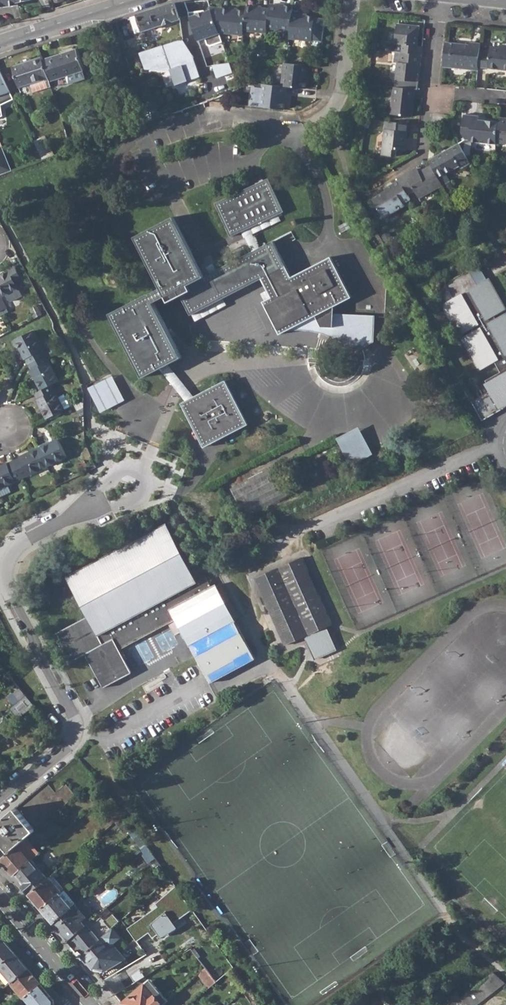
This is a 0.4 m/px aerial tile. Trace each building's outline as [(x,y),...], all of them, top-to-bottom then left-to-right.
[(180,20),(179,15),(174,3),(152,10),(158,27),(180,20)] [(266,28),(289,31),(291,14),(292,6),(284,5),(284,4),(276,3),(276,5),(269,4),(269,9),(266,28)] [(245,11),(243,30),(266,33),(266,28),(269,9),(261,8),(261,6),(253,5),(253,7),(245,6),(245,11)] [(221,11),(212,10),(214,16),(220,32),(242,35),(243,30),(245,11),(237,10),(237,9),(229,8),(229,9),(222,9),(221,11)] [(152,10),(138,14),(143,31),(158,27),(152,10)] [(214,16),(212,10),(205,12),(201,14),(200,11),(196,12),(197,15),(190,17),(198,41),(206,38),(208,44),(211,46),(223,42),(220,32),(214,16)] [(307,14),(299,13),(298,15),(291,14),(289,31),(289,38),(322,42),(324,19),(314,18),(314,17),(306,16),(307,14)] [(135,33),(143,31),(138,14),(130,17),(135,33)] [(401,53),(420,55),(421,48),(415,47),(418,27),(396,25),(394,44),(402,45),(401,53)] [(189,37),(140,51),(146,74),(171,67),(176,84),(200,77),(189,37)] [(467,44),(443,41),(441,66),(475,70),(478,42),(468,41),(467,44)] [(505,45),(505,49),(488,47),(486,68),(505,70),(505,45)] [(44,60),(50,82),(84,71),(77,50),(44,60)] [(420,55),(401,53),(400,53),(393,52),(392,62),(396,63),(394,80),(415,82),(417,66),(419,66),(420,55)] [(12,67),(22,97),(52,87),(50,82),(44,60),(42,57),(12,67)] [(231,61),(214,65),(218,77),(234,72),(231,61)] [(284,62),(281,85),(286,85),(305,87),(305,80),(307,80),(307,64),(284,62)] [(99,92),(103,95),(104,95),(109,92),(110,88),(109,85),(104,82),(100,83),(97,88),(99,92)] [(285,93),(286,85),(281,85),(262,83),(252,82),(250,104),(283,107),(284,101),(286,101),(287,93),(285,93)] [(389,115),(411,117),(414,89),(392,87),(389,115)] [(149,120),(162,117),(158,100),(145,103),(149,120)] [(496,121),(483,120),(483,122),(476,121),(476,119),(477,116),(461,114),(459,132),(463,139),(467,139),(467,141),(493,144),(494,141),(496,121)] [(494,141),(505,142),(505,119),(496,117),(496,121),(494,141)] [(381,155),(395,157),(395,150),(404,151),(406,141),(403,141),(405,132),(409,132),(410,125),(385,122),(381,155)] [(445,173),(458,165),(459,167),(469,162),(458,142),(448,148),(449,149),(443,153),(442,152),(428,160),(430,165),(441,184),(448,180),(445,173)] [(13,171),(3,147),(0,148),(0,176),(13,171)] [(399,179),(407,193),(414,189),(419,196),(441,184),(430,165),(418,171),(415,173),(412,169),(398,177),(399,179)] [(213,201),(230,234),(282,207),(265,175),(213,201)] [(407,193),(399,179),(383,187),(385,190),(372,198),(382,217),(404,204),(403,202),(410,198),(407,193)] [(150,291),(111,311),(143,375),(159,367),(167,363),(183,355),(155,300),(167,294),(170,300),(182,294),(191,312),(262,276),(272,295),(263,300),(279,331),(315,314),(334,304),(351,295),(330,255),(292,274),(273,238),(204,274),(174,215),(135,234),(162,286),(150,292),(150,291)] [(293,232),(276,239),(279,246),(292,241),(291,238),(295,236),(293,232)] [(19,287),(15,281),(19,280),(22,278),(16,267),(0,276),(0,297),(19,287)] [(499,409),(505,405),(505,311),(496,317),(494,313),(505,306),(489,277),(478,283),(470,269),(446,283),(454,297),(443,303),(460,332),(471,326),(473,330),(462,336),(480,367),(494,359),(501,370),(482,380),(488,390),(499,409)] [(334,304),(315,314),(320,325),(333,325),(334,304)] [(28,358),(31,363),(46,356),(33,331),(17,340),(26,359),(28,358)] [(32,370),(42,390),(52,384),(59,381),(46,356),(31,363),(34,369),(32,370)] [(167,363),(159,367),(186,398),(193,394),(167,363)] [(128,400),(115,375),(90,387),(103,412),(128,400)] [(193,425),(203,445),(223,434),(227,442),(239,436),(235,428),(248,422),(225,378),(193,394),(186,398),(181,400),(193,425)] [(59,396),(52,384),(42,390),(38,392),(41,398),(39,399),(48,417),(65,409),(59,396)] [(479,405),(488,400),(492,408),(494,412),(499,409),(488,390),(471,400),(481,419),(488,415),(486,412),(483,413),(479,405)] [(59,396),(65,409),(72,406),(65,393),(59,396)] [(479,405),(483,413),(486,412),(492,408),(488,400),(479,405)] [(326,447),(334,462),(351,453),(343,437),(326,447)] [(39,448),(47,465),(67,456),(59,439),(39,448)] [(15,461),(22,477),(47,465),(39,448),(19,457),(20,459),(15,461)] [(22,477),(15,461),(9,464),(8,462),(0,466),(0,487),(22,477)] [(228,485),(243,514),(284,494),(270,465),(228,485)] [(85,652),(102,686),(129,672),(122,658),(124,657),(120,650),(119,651),(117,648),(167,622),(174,634),(181,630),(208,683),(253,659),(215,586),(211,588),(205,576),(195,580),(167,525),(68,576),(87,615),(61,629),(54,633),(56,640),(67,661),(85,652)] [(254,578),(284,645),(296,640),(331,624),(301,557),(254,578)] [(326,628),(305,637),(315,658),(336,649),(326,628)] [(21,716),(34,705),(26,695),(0,717),(0,729),(10,721),(6,716),(12,710),(18,718),(21,716)] [(51,725),(34,705),(21,716),(38,736),(51,725)] [(11,851),(17,846),(27,837),(36,830),(16,807),(0,821),(0,838),(11,851)] [(30,861),(32,860),(40,853),(27,837),(17,846),(11,851),(1,859),(14,875),(16,873),(30,861)] [(20,882),(30,894),(48,879),(32,860),(30,861),(16,873),(22,880),(20,882)] [(30,894),(42,908),(59,893),(61,892),(51,880),(53,878),(51,876),(48,879),(30,894)] [(165,941),(176,933),(178,889),(176,886),(158,900),(158,905),(129,928),(138,940),(154,927),(165,941)] [(61,892),(59,893),(71,908),(76,904),(64,889),(61,892)] [(54,922),(71,908),(59,893),(42,908),(54,922)] [(69,940),(86,925),(82,920),(87,916),(87,913),(77,903),(76,904),(71,908),(54,922),(69,940)] [(80,948),(85,953),(101,939),(87,924),(86,925),(69,940),(78,950),(80,948)] [(93,968),(106,971),(123,961),(114,949),(116,947),(113,944),(122,936),(113,926),(102,936),(104,937),(101,939),(85,953),(82,955),(93,968)] [(14,953),(0,936),(0,964),(14,953)] [(6,975),(9,979),(6,981),(8,984),(10,982),(27,968),(14,953),(0,964),(0,968),(6,975)] [(217,962),(226,974),(233,967),(226,956),(217,962)] [(113,993),(147,978),(139,961),(105,976),(113,993)] [(199,973),(209,987),(217,981),(206,967),(199,973)] [(27,968),(10,982),(23,997),(24,997),(40,983),(27,968)] [(457,1003),(458,1004),(476,1004),(504,983),(493,973),(460,998),(455,992),(447,1004),(456,1004),(457,1003)] [(8,984),(6,981),(9,979),(6,975),(0,980),(0,981),(5,987),(8,984)] [(24,997),(31,1004),(53,1004),(53,999),(40,983),(24,997)] [(140,987),(155,1004),(162,1004),(163,1004),(145,983),(140,987)] [(140,987),(124,1000),(128,1004),(155,1004),(140,987)]
